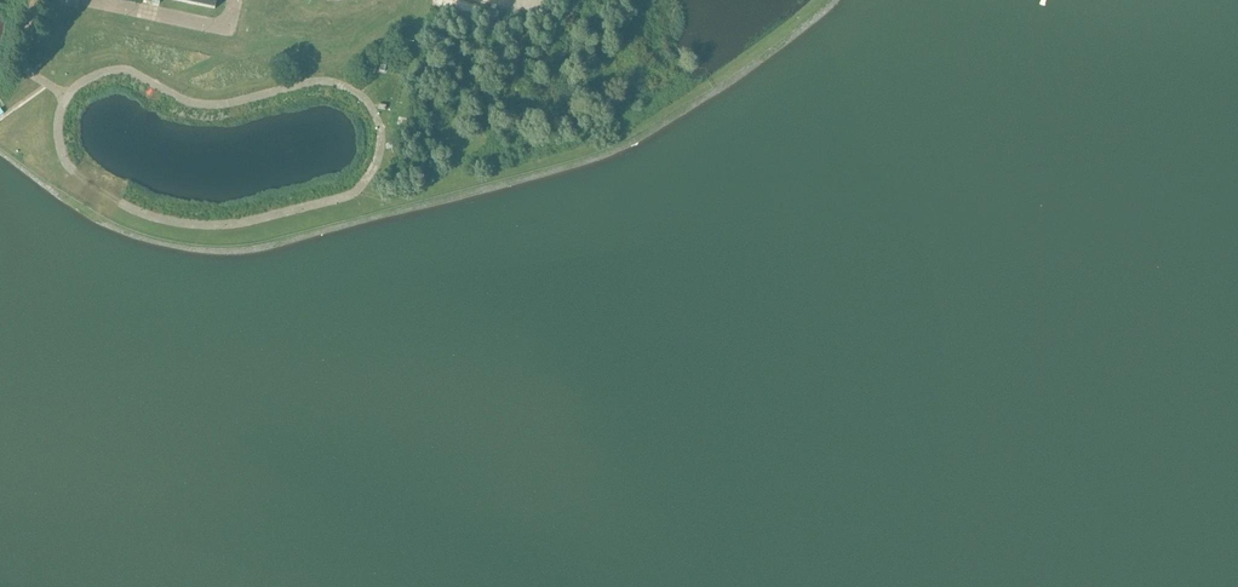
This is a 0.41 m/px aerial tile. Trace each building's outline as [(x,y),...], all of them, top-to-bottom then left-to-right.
[(217,0),(172,0),(215,9),(217,0)]
